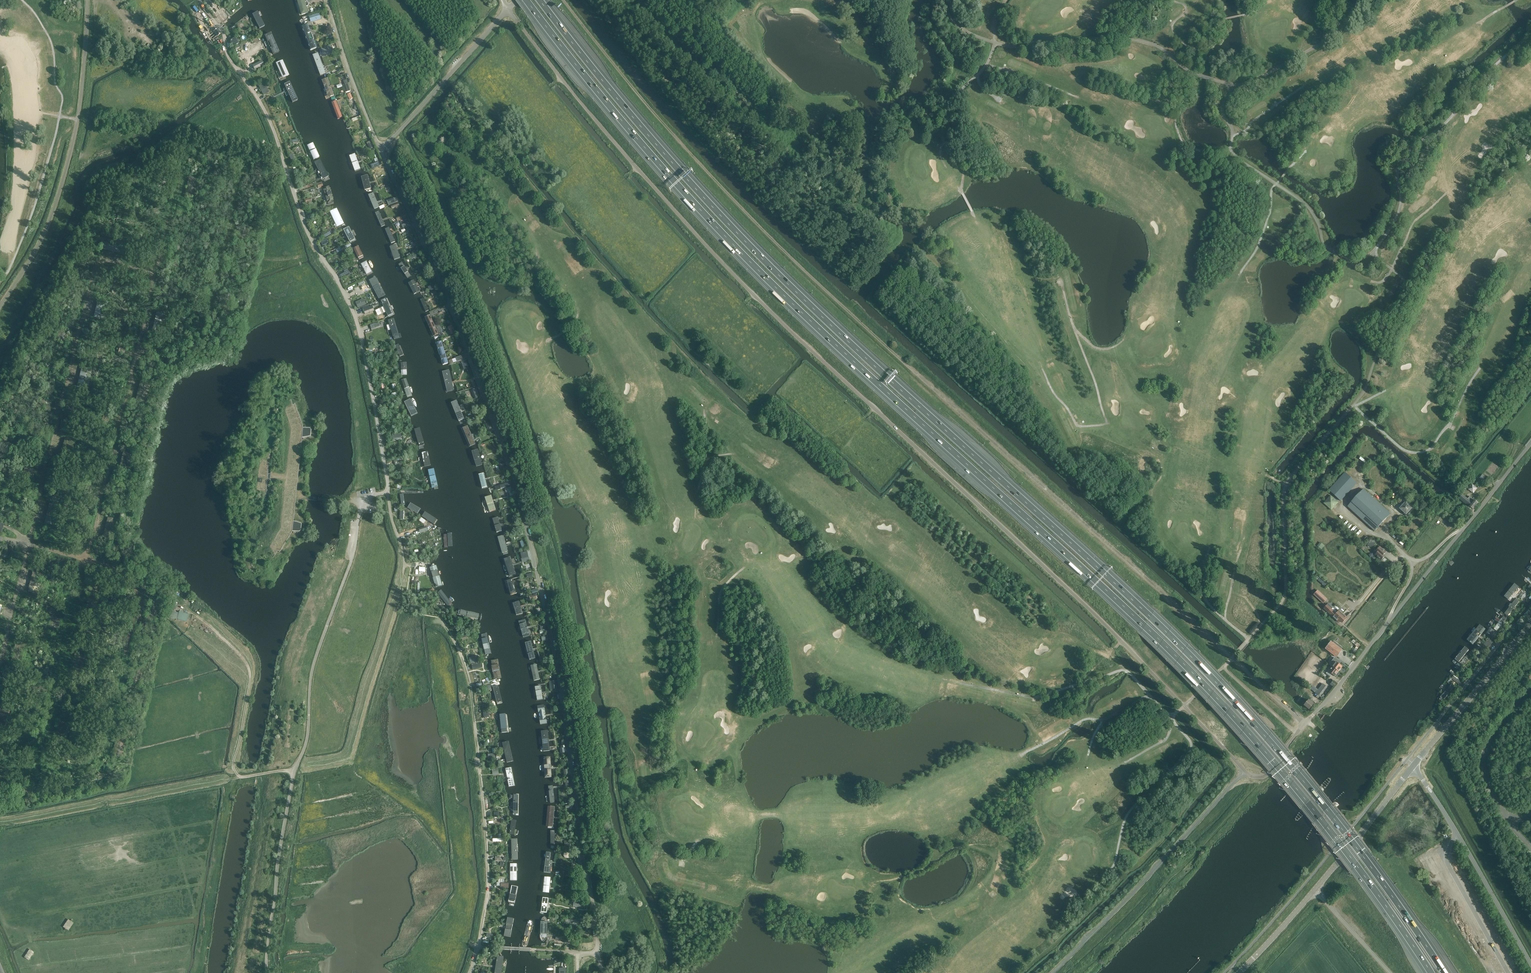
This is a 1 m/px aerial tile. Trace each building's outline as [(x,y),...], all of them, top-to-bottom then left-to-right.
[(301,14),(308,12),(305,3),(304,0),(297,0),(301,14)] [(309,15),(311,22),(321,19),(319,12),(309,15)] [(257,13),(252,15),(259,29),(264,27),(257,13)] [(306,22),(301,23),(310,47),(315,45),(306,22)] [(279,51),(270,30),(264,33),(273,54),(279,51)] [(236,37),(230,40),(233,46),(239,43),(236,37)] [(335,53),(332,45),(321,49),(324,55),(329,53),(329,55),(335,53)] [(318,51),(312,53),(320,74),(326,72),(318,51)] [(289,74),(282,58),(275,61),(281,77),(289,74)] [(264,65),(263,61),(254,66),(256,69),(264,65)] [(328,79),(321,81),(326,93),(324,94),(327,100),(335,97),(328,79)] [(298,100),(289,80),(283,82),(292,102),(298,100)] [(259,86),(261,91),(263,96),(269,93),(264,83),(259,86)] [(337,101),(332,103),(338,120),(343,118),(337,101)] [(314,144),(308,147),(314,161),(320,158),(314,144)] [(350,156),(355,172),(361,170),(356,154),(350,156)] [(251,177),(261,180),(266,160),(256,157),(256,160),(254,165),(253,170),(252,175),(251,177)] [(319,161),(315,163),(323,181),(327,178),(319,161)] [(185,197),(194,200),(199,180),(189,177),(189,180),(188,185),(187,188),(186,190),(185,195),(185,197)] [(329,187),(322,190),(328,206),(335,204),(329,187)] [(206,198),(207,198),(208,199),(209,198),(208,197),(212,193),(213,195),(214,194),(213,193),(214,192),(210,188),(203,194),(206,198)] [(368,196),(374,210),(379,208),(373,194),(368,196)] [(191,208),(186,214),(191,218),(192,217),(190,216),(194,213),(195,214),(196,213),(191,208)] [(158,214),(159,211),(149,209),(147,218),(156,221),(157,218),(158,214)] [(344,225),(336,209),(329,212),(337,228),(344,225)] [(375,213),(381,228),(385,226),(379,212),(375,213)] [(235,245),(245,247),(250,228),(240,225),(239,228),(238,233),(237,238),(236,243),(235,245)] [(355,240),(349,228),(343,230),(349,243),(355,240)] [(385,230),(391,244),(396,242),(389,228),(385,230)] [(120,253),(122,244),(102,239),(100,249),(103,249),(108,250),(110,251),(113,252),(118,253),(120,253)] [(168,265),(178,268),(183,248),(173,245),(173,248),(171,253),(171,256),(170,258),(169,263),(168,265)] [(390,248),(395,261),(401,259),(396,246),(390,248)] [(364,257),(359,247),(353,249),(359,260),(364,257)] [(378,271),(371,259),(365,263),(371,275),(378,271)] [(403,261),(398,264),(408,280),(412,278),(403,261)] [(386,297),(376,277),(368,281),(378,301),(386,297)] [(410,282),(417,296),(421,294),(414,280),(410,282)] [(219,313),(228,315),(233,296),(223,293),(223,296),(222,301),(220,306),(219,311),(219,313)] [(419,301),(424,313),(429,311),(424,299),(419,301)] [(94,319),(103,322),(108,302),(98,300),(98,302),(97,307),(96,310),(95,312),(94,317),(94,319)] [(392,316),(387,300),(381,302),(386,318),(392,316)] [(152,333),(162,336),(166,316),(157,314),(156,316),(155,321),(154,324),(154,326),(153,331),(152,333)] [(425,318),(433,338),(439,335),(431,316),(425,318)] [(395,319),(388,321),(394,340),(400,338),(395,319)] [(67,336),(68,334),(58,331),(56,341),(65,343),(66,341),(67,336)] [(435,342),(443,366),(449,364),(441,340),(435,342)] [(400,344),(396,346),(400,357),(404,355),(400,344)] [(77,387),(87,390),(92,370),(82,368),(81,370),(80,375),(80,378),(79,380),(78,385),(77,387)] [(442,372),(446,393),(448,395),(450,395),(451,394),(451,392),(447,371),(446,369),(443,370),(442,372)] [(411,394),(407,380),(402,381),(406,395),(411,394)] [(136,401),(145,404),(150,384),(140,382),(140,384),(139,389),(137,394),(136,399),(136,401)] [(274,384),(275,383),(275,382),(274,382),(273,382),(272,382),(270,382),(269,382),(268,383),(267,384),(267,385),(266,386),(266,387),(266,389),(267,390),(267,391),(268,392),(269,393),(270,390),(269,390),(268,389),(268,388),(268,387),(268,386),(269,385),(270,384),(271,384),(272,384),(273,384),(274,384)] [(274,388),(274,389),(275,389),(275,388),(275,387),(275,386),(275,385),(274,385),(276,383),(276,382),(275,383),(274,384),(273,384),(272,384),(271,384),(270,384),(269,385),(268,386),(268,387),(268,388),(268,389),(269,390),(270,390),(269,393),(270,391),(271,391),(272,391),(273,391),(274,390),(274,389),(273,390),(272,390),(271,390),(270,390),(270,389),(269,389),(269,388),(269,387),(269,386),(269,385),(270,385),(271,384),(272,384),(273,385),(274,385),(274,386),(274,387),(274,388)] [(298,479),(303,436),(304,436),(311,434),(311,427),(310,427),(305,426),(304,426),(303,425),(296,403),(294,404),(293,403),(291,398),(291,397),(290,397),(290,396),(289,396),(288,396),(288,397),(291,404),(290,404),(289,404),(288,405),(288,406),(287,408),(287,409),(287,410),(292,428),(287,475),(272,473),(272,472),(271,467),(270,474),(268,475),(269,461),(270,454),(270,453),(270,452),(269,452),(269,451),(267,458),(267,461),(263,460),(262,464),(260,464),(258,487),(260,488),(259,491),(264,492),(263,495),(263,502),(264,502),(264,501),(265,501),(265,500),(266,493),(267,479),(270,480),(269,481),(269,487),(271,482),(271,481),(286,482),(282,527),(273,541),(272,542),(272,543),(272,545),(272,546),(273,547),(273,548),(274,549),(275,550),(270,557),(271,557),(272,557),(273,557),(274,556),(277,551),(278,550),(280,551),(293,530),(294,530),(299,531),(300,530),(301,530),(302,524),(301,523),(295,521),(294,520),(298,479)] [(51,404),(51,402),(42,399),(39,409),(49,411),(50,409),(51,404)] [(418,413),(411,400),(405,403),(412,416),(418,413)] [(451,404),(458,423),(464,420),(457,401),(451,404)] [(65,423),(62,429),(68,432),(68,431),(67,431),(69,426),(71,427),(71,426),(65,423)] [(311,425),(305,425),(305,426),(310,427),(311,427),(311,434),(304,436),(304,437),(309,436),(311,435),(312,434),(312,429),(312,427),(312,426),(311,425)] [(461,429),(469,448),(476,445),(468,427),(461,429)] [(61,455),(70,458),(75,438),(66,436),(65,438),(64,443),(63,446),(63,448),(61,453),(61,455)] [(119,469),(129,472),(134,452),(124,450),(123,452),(122,457),(121,462),(120,467),(119,469)] [(472,453),(476,468),(483,466),(478,450),(472,453)] [(397,460),(394,461),(395,465),(398,464),(398,463),(405,461),(404,457),(397,459),(397,460)] [(34,472),(35,470),(25,467),(23,477),(33,479),(33,477),(34,472)] [(434,469),(428,471),(432,489),(438,488),(434,469)] [(1357,483),(1345,472),(1329,490),(1341,501),(1357,483)] [(478,476),(481,490),(488,488),(485,474),(478,476)] [(1468,489),(1474,493),(1478,488),(1472,483),(1468,489)] [(1390,514),(1364,489),(1348,506),(1375,531),(1390,514)] [(1332,510),(1339,502),(1336,500),(1337,499),(1334,496),(1333,497),(1331,495),(1324,503),(1332,510)] [(1468,499),(1463,495),(1459,499),(1471,508),(1469,509),(1473,512),(1474,510),(1473,509),(1478,503),(1470,496),(1468,499)] [(485,499),(490,513),(496,511),(492,497),(485,499)] [(1408,505),(1411,502),(1405,498),(1402,502),(1404,504),(1400,508),(1406,514),(1412,508),(1408,505)] [(422,509),(411,503),(408,509),(418,515),(422,509)] [(44,523),(54,526),(59,506),(49,504),(49,506),(47,511),(46,516),(45,521),(44,523)] [(21,511),(16,517),(21,521),(22,520),(21,519),(24,515),(25,516),(26,515),(21,511)] [(437,521),(424,513),(421,517),(434,525),(437,521)] [(492,519),(496,533),(502,532),(498,517),(492,519)] [(103,538),(113,540),(117,520),(108,518),(107,521),(106,526),(105,531),(103,535),(103,538)] [(294,530),(294,531),(299,532),(300,532),(301,532),(301,531),(302,530),(302,529),(302,524),(302,523),(300,521),(295,519),(295,521),(301,523),(302,524),(301,530),(300,530),(299,531),(294,530)] [(449,523),(447,523),(446,525),(453,559),(454,560),(457,561),(458,560),(458,557),(451,524),(449,523)] [(266,558),(265,555),(265,554),(261,546),(262,546),(261,545),(256,548),(256,549),(258,549),(261,556),(263,559),(262,556),(264,555),(266,558)] [(1375,552),(1376,553),(1374,555),(1381,561),(1386,556),(1385,555),(1387,552),(1380,546),(1375,552)] [(505,558),(510,577),(516,575),(510,557),(505,558)] [(437,566),(430,568),(436,588),(442,586),(437,566)] [(28,592),(38,594),(42,574),(33,572),(32,575),(31,580),(30,585),(29,589),(28,592)] [(1327,585),(1320,579),(1318,581),(1326,587),(1327,585)] [(506,582),(511,596),(517,594),(513,580),(506,582)] [(86,606),(96,608),(101,588),(91,586),(91,589),(89,594),(88,599),(87,603),(86,606)] [(442,590),(438,593),(449,607),(453,604),(442,590)] [(1318,590),(1314,594),(1323,603),(1326,601),(1324,599),(1326,598),(1318,590)] [(1516,598),(1504,613),(1508,616),(1520,601),(1516,598)] [(166,617),(176,619),(178,612),(174,611),(176,600),(171,599),(166,617)] [(145,620),(154,622),(159,602),(149,600),(149,603),(148,608),(146,613),(145,617),(145,620)] [(512,604),(517,616),(523,614),(519,602),(512,604)] [(1328,612),(1339,622),(1341,621),(1343,623),(1347,618),(1340,611),(1337,614),(1331,609),(1328,612)] [(459,610),(457,615),(478,620),(480,615),(459,610)] [(187,622),(189,615),(179,611),(177,619),(187,622)] [(1503,615),(1494,629),(1497,631),(1507,618),(1503,615)] [(60,622),(61,620),(51,617),(49,627),(58,629),(59,627),(60,622)] [(520,622),(525,639),(530,637),(525,621),(520,622)] [(1480,623),(1466,640),(1473,645),(1486,629),(1480,623)] [(481,635),(486,656),(491,654),(487,634),(481,635)] [(1489,647),(1494,641),(1490,638),(1485,644),(1489,647)] [(12,660),(22,662),(26,642),(17,640),(16,642),(15,647),(14,652),(12,657),(12,660)] [(526,644),(530,660),(535,658),(531,642),(526,644)] [(1342,650),(1331,642),(1326,649),(1336,657),(1342,650)] [(1469,649),(1465,646),(1454,659),(1459,663),(1469,649)] [(70,674),(80,676),(85,656),(75,654),(74,656),(73,661),(73,664),(72,666),(71,671),(70,674)] [(1332,667),(1339,672),(1342,667),(1338,664),(1340,661),(1337,659),(1334,663),(1335,664),(1332,667)] [(491,662),(495,680),(502,678),(499,660),(491,662)] [(531,666),(534,682),(540,681),(537,665),(531,666)] [(1339,672),(1332,667),(1330,670),(1329,669),(1326,673),(1329,675),(1331,673),(1335,676),(1336,675),(1337,676),(1339,673),(1338,672),(1339,672)] [(129,688),(138,690),(143,670),(133,668),(133,670),(131,676),(130,681),(129,685),(129,688)] [(1315,693),(1316,693),(1320,696),(1323,693),(1327,687),(1323,683),(1315,693)] [(44,690),(44,688),(35,686),(32,695),(42,698),(43,695),(44,690)] [(493,688),(498,705),(503,704),(498,686),(493,688)] [(535,688),(538,702),(544,700),(541,686),(535,688)] [(1304,705),(1309,709),(1314,703),(1309,699),(1306,702),(1304,705)] [(538,707),(541,726),(548,724),(544,705),(538,707)] [(290,715),(291,709),(294,710),(294,706),(287,706),(287,709),(288,710),(290,710),(289,714),(288,714),(287,715),(287,718),(288,719),(289,719),(289,723),(287,723),(286,724),(286,727),(287,728),(289,728),(288,733),(287,733),(286,733),(286,737),(287,738),(288,738),(288,742),(287,742),(285,742),(285,746),(290,746),(290,742),(289,742),(289,737),(290,737),(291,733),(289,733),(290,728),(291,728),(291,724),(290,724),(290,718),(291,719),(292,715),(290,715)] [(5,730),(10,710),(0,708),(0,709),(0,729),(5,730)] [(54,742),(64,744),(68,724),(59,722),(58,725),(57,730),(56,735),(54,739),(54,742)] [(541,732),(543,753),(550,752),(548,731),(541,732)] [(112,756),(122,758),(127,738),(117,736),(116,739),(115,744),(114,749),(113,754),(112,756)] [(503,748),(507,764),(514,762),(510,742),(500,745),(501,749),(503,748)] [(544,772),(544,778),(552,778),(551,757),(544,757),(544,764),(542,764),(542,772),(544,772)] [(509,787),(515,786),(511,768),(505,769),(509,787)] [(19,783),(17,792),(37,797),(39,788),(36,787),(31,786),(26,784),(22,783),(19,783)] [(510,858),(517,858),(517,841),(511,841),(511,840),(509,840),(509,842),(510,842),(510,858)] [(1414,859),(1417,864),(1425,859),(1422,854),(1414,859)] [(509,906),(515,907),(519,887),(511,886),(508,902),(510,903),(509,906)] [(508,918),(504,937),(511,938),(514,919),(508,918)] [(74,923),(72,921),(73,920),(71,919),(70,920),(68,919),(63,927),(65,928),(64,929),(66,930),(67,929),(68,930),(74,923)] [(29,960),(29,959),(31,960),(31,959),(30,958),(33,954),(34,955),(35,954),(33,953),(34,952),(30,949),(24,957),(29,960)] [(495,972),(505,972),(507,960),(503,960),(504,958),(497,957),(495,972)]
